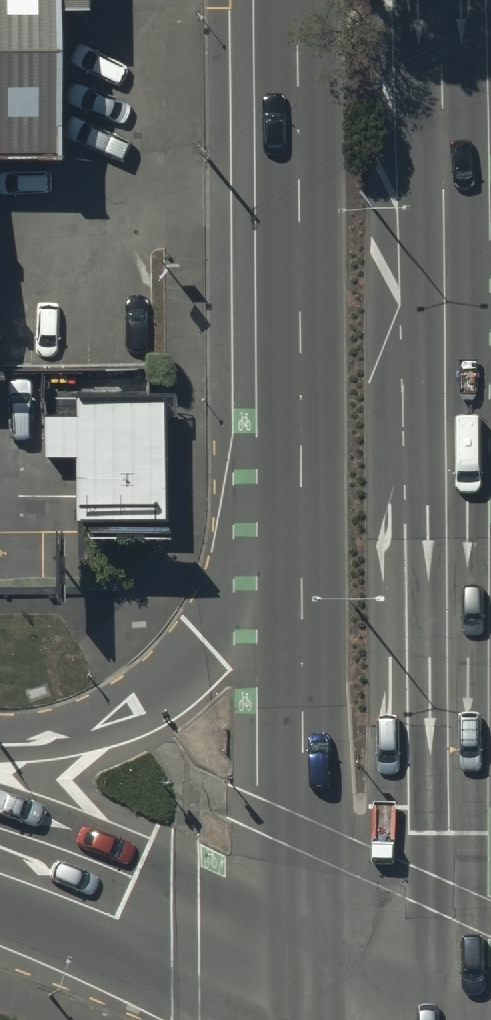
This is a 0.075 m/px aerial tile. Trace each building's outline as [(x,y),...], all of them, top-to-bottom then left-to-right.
[(58,150),(58,0),(0,0),(0,151),(58,150)] [(164,522),(164,398),(58,399),(58,413),(41,413),(41,459),(74,459),(74,522),(164,522)]
